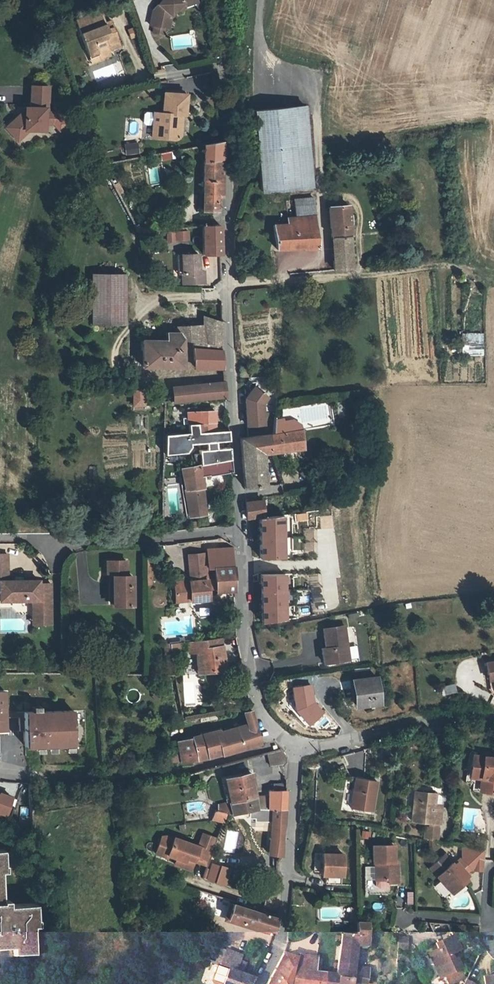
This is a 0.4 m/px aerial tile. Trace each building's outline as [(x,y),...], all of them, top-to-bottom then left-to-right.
[(155,0),(150,7),(148,22),(151,23),(150,29),(160,31),(162,24),(166,25),(169,12),(174,6),(178,0),(154,0),(155,0)] [(177,9),(182,2),(192,0),(178,0),(174,6),(177,9)] [(82,29),(91,50),(98,47),(100,50),(110,46),(109,42),(118,38),(111,23),(109,24),(107,18),(105,19),(101,9),(77,19),(82,29)] [(110,46),(120,43),(118,38),(109,42),(110,46)] [(95,60),(113,52),(110,46),(100,50),(98,47),(91,50),(95,60)] [(14,108),(3,119),(16,132),(23,124),(23,120),(42,120),(42,113),(51,113),(51,102),(42,102),(42,96),(44,95),(44,76),(27,76),(27,98),(21,98),(22,104),(18,108),(14,108)] [(185,91),(162,90),(162,111),(152,111),(151,123),(151,136),(176,137),(180,133),(181,121),(178,121),(178,112),(184,112),(185,91)] [(259,106),(263,186),(315,184),(312,104),(259,106)] [(151,123),(152,111),(144,111),(142,113),(142,120),(144,123),(151,123)] [(201,143),(200,209),(215,210),(214,195),(218,195),(223,140),(201,143)] [(136,141),(122,145),(126,157),(139,153),(136,141)] [(118,195),(124,193),(119,182),(113,185),(118,195)] [(318,247),(316,197),(296,197),(296,215),(288,216),(289,223),(273,223),(274,246),(318,247)] [(352,236),(350,206),(331,207),(332,238),(352,236)] [(201,224),(202,252),(220,252),(219,223),(216,223),(201,224)] [(189,229),(176,230),(177,238),(190,237),(189,229)] [(352,236),(332,238),(333,261),(334,268),(354,265),(354,236),(352,236)] [(198,253),(182,253),(183,273),(183,282),(204,282),(203,270),(198,270),(198,253)] [(122,259),(90,258),(90,324),(123,324),(122,259)] [(328,268),(328,262),(292,264),(289,268),(290,271),(291,271),(328,268)] [(140,338),(141,365),(182,365),(181,338),(194,339),(194,365),(222,365),(220,342),(220,322),(203,316),(203,302),(187,302),(187,299),(176,299),(165,298),(165,310),(174,310),(174,331),(165,331),(165,338),(140,338)] [(484,355),(483,332),(461,333),(462,356),(484,355)] [(241,374),(249,374),(249,365),(241,366),(241,374)] [(224,382),(170,386),(171,400),(225,395),(224,382)] [(269,395),(255,385),(246,398),(248,425),(265,423),(264,403),(269,395)] [(144,402),(143,388),(133,388),(133,403),(144,402)] [(215,429),(214,409),(187,410),(188,421),(197,421),(197,430),(215,429)] [(189,430),(164,431),(164,450),(186,449),(188,443),(188,440),(229,439),(228,428),(215,429),(197,430),(197,421),(188,421),(189,430)] [(304,447),(301,428),(275,432),(255,435),(257,452),(264,451),(273,450),(304,447)] [(245,486),(266,484),(264,451),(257,452),(255,435),(242,437),(245,486)] [(230,457),(230,445),(200,447),(201,462),(203,461),(230,457)] [(230,457),(203,461),(205,475),(228,471),(228,470),(231,469),(230,457)] [(200,475),(199,463),(181,467),(189,514),(205,514),(200,475)] [(265,516),(263,499),(246,501),(247,518),(265,516)] [(284,517),(258,518),(260,561),(286,559),(284,517)] [(197,519),(189,520),(190,528),(198,527),(197,519)] [(192,540),(192,554),(207,554),(207,538),(192,540)] [(302,541),(303,554),(314,553),(313,540),(302,541)] [(233,565),(233,552),(232,547),(219,548),(220,566),(233,565)] [(0,552),(0,579),(1,579),(1,592),(1,598),(34,599),(40,599),(40,612),(53,612),(53,586),(41,586),(41,582),(41,578),(9,578),(9,552),(0,552)] [(193,576),(176,576),(176,589),(189,589),(189,593),(207,593),(207,579),(207,578),(203,578),(203,569),(207,569),(207,554),(192,554),(192,569),(194,569),(194,571),(193,572),(193,576)] [(112,574),(113,607),(132,607),(132,579),(127,579),(126,564),(107,564),(107,574),(112,574)] [(215,591),(232,588),(233,565),(220,566),(215,566),(215,591)] [(262,624),(289,622),(286,573),(259,574),(262,624)] [(40,599),(34,599),(34,622),(52,622),(53,612),(40,612),(40,599)] [(322,612),(322,600),(311,601),(311,612),(322,612)] [(353,662),(348,627),(327,629),(330,652),(326,652),(328,665),(353,662)] [(197,650),(200,673),(226,670),(223,644),(222,645),(221,636),(189,639),(190,651),(197,650)] [(196,674),(182,675),(183,692),(197,691),(196,674)] [(381,675),(358,678),(362,704),(385,701),(381,675)] [(454,684),(444,687),(446,695),(456,692),(454,684)] [(189,737),(176,741),(180,760),(206,757),(259,742),(250,709),(242,710),(246,723),(247,728),(220,734),(219,729),(219,728),(200,732),(189,737)] [(73,744),(72,710),(38,711),(30,711),(23,711),(24,745),(33,745),(41,744),(46,744),(54,744),(64,744),(72,744),(73,744)] [(197,722),(215,719),(214,714),(196,717),(197,722)] [(246,723),(219,729),(220,734),(247,728),(246,723)] [(280,747),(267,751),(271,763),(286,759),(286,757),(280,747)] [(476,755),(476,751),(476,752),(475,752),(474,752),(473,752),(473,753),(472,753),(472,754),(472,755),(471,755),(471,756),(471,757),(469,784),(477,784),(477,792),(490,793),(493,793),(493,757),(476,755)] [(252,793),(247,772),(222,777),(227,799),(252,793)] [(377,780),(356,777),(352,808),(373,811),(377,780)] [(285,808),(285,789),(285,783),(271,782),(271,789),(268,790),(268,802),(271,802),(271,807),(285,808)] [(432,792),(418,790),(414,819),(442,824),(444,809),(436,808),(438,793),(432,792)] [(6,820),(14,798),(0,792),(0,818),(6,820)] [(230,812),(255,807),(252,793),(227,799),(230,812)] [(441,793),(438,793),(436,808),(444,809),(445,800),(441,793)] [(224,814),(230,812),(227,799),(215,802),(212,810),(224,814)] [(255,807),(231,812),(232,817),(256,811),(255,807)] [(271,807),(269,855),(281,855),(282,831),(284,823),(285,808),(271,807)] [(425,837),(438,839),(439,828),(426,827),(425,837)] [(362,830),(360,838),(370,839),(371,831),(362,830)] [(160,836),(154,853),(165,857),(166,854),(175,857),(172,863),(189,869),(192,860),(205,864),(215,838),(201,833),(197,846),(172,837),(171,838),(167,837),(160,836)] [(399,844),(377,843),(377,858),(381,859),(381,877),(391,877),(391,881),(401,881),(402,861),(398,861),(399,844)] [(432,865),(454,891),(469,878),(467,876),(475,870),(484,870),(486,849),(467,847),(465,856),(456,863),(448,853),(432,865)] [(323,850),(322,873),(327,873),(327,882),(343,882),(344,851),(323,850)] [(206,881),(227,886),(231,868),(210,863),(206,881)] [(381,877),(378,877),(377,883),(382,886),(391,887),(391,881),(391,877),(381,877)] [(12,947),(13,953),(29,951),(27,916),(30,916),(29,899),(0,901),(0,948),(12,947)] [(215,912),(227,914),(229,900),(217,899),(215,912)] [(276,917),(232,903),(227,919),(273,933),(276,917)] [(357,920),(356,933),(368,934),(369,921),(357,920)] [(369,967),(353,964),(355,942),(356,933),(340,932),(336,977),(325,976),(325,983),(352,983),(352,980),(367,982),(369,967)] [(355,942),(367,943),(368,934),(356,933),(355,942)] [(396,936),(396,950),(408,950),(408,937),(396,936)] [(462,970),(456,953),(462,951),(457,936),(439,943),(441,949),(431,952),(437,969),(442,967),(445,976),(447,976),(461,971),(462,970)] [(219,964),(223,949),(216,947),(211,961),(219,964)] [(223,949),(219,964),(226,966),(233,969),(237,958),(239,955),(223,949)] [(325,976),(315,975),(317,957),(310,956),(305,956),(297,956),(283,952),(265,983),(325,983),(325,976)] [(241,972),(244,960),(237,958),(233,969),(241,972)] [(225,969),(215,965),(210,981),(212,983),(215,983),(221,983),(225,969)] [(445,976),(442,967),(437,969),(440,978),(445,976)] [(225,969),(221,983),(248,983),(251,978),(225,969)] [(6,971),(0,973),(0,983),(8,983),(6,971)] [(464,980),(461,971),(447,976),(449,983),(453,983),(464,980)] [(484,973),(485,983),(493,983),(493,972),(484,973)]
